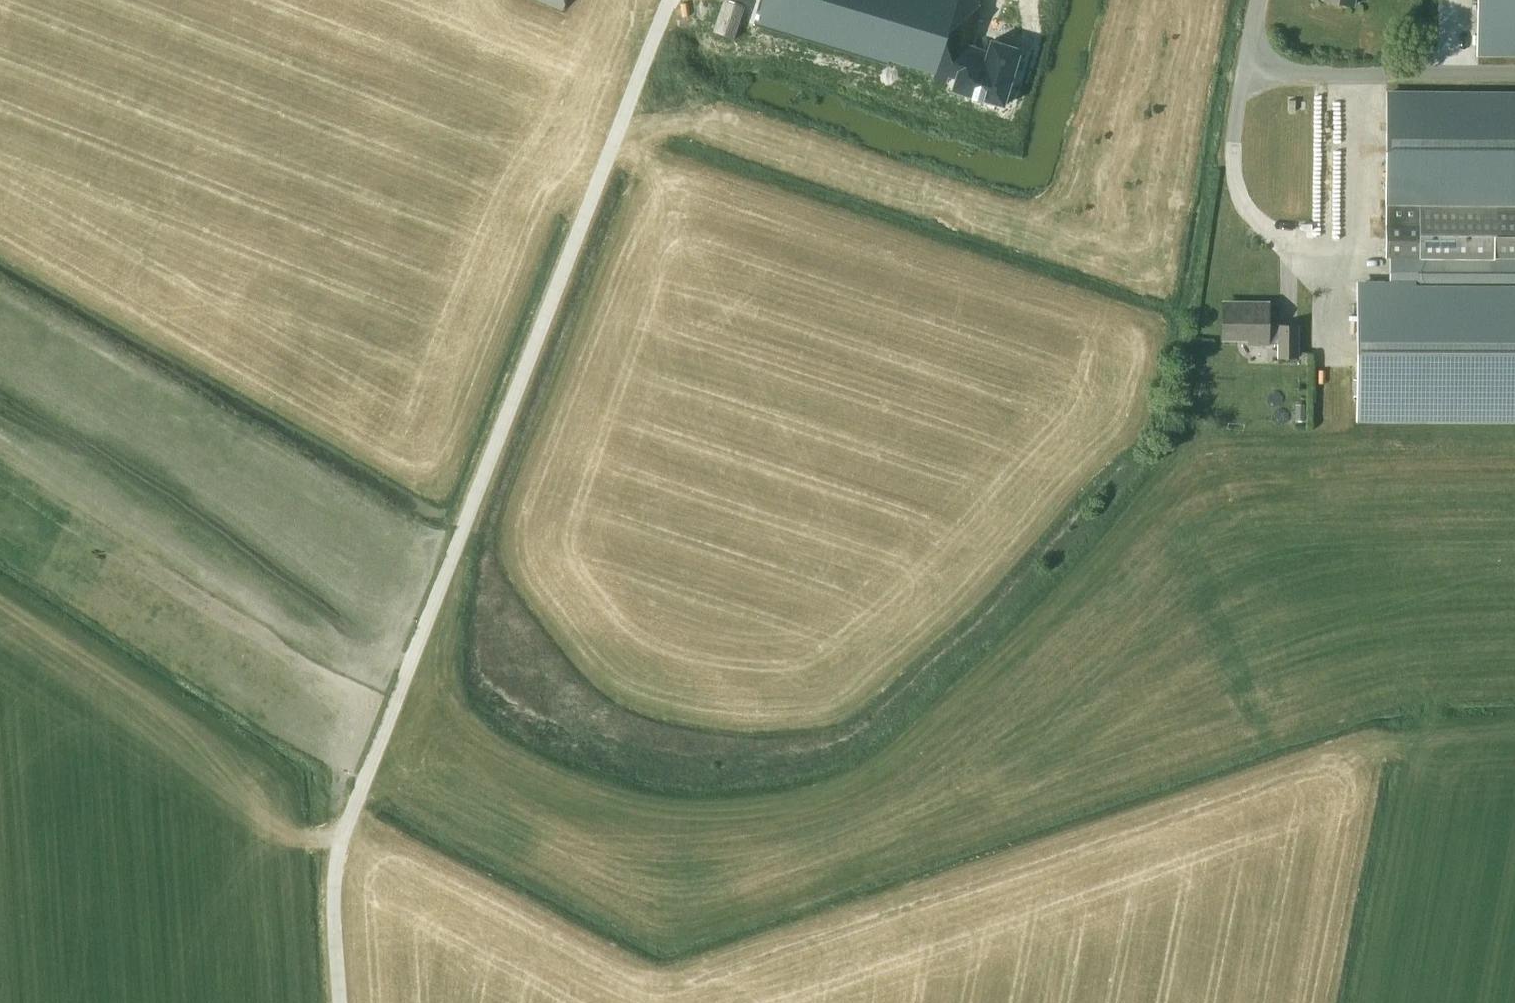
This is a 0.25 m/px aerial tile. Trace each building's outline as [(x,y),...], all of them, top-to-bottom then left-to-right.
[(563,11),(568,0),(537,0),(563,11)] [(735,39),(747,7),(729,0),(722,0),(711,30),(735,39)] [(959,78),(971,44),(985,0),(761,0),(756,17),(954,83),(956,77),(959,78)] [(1514,64),(1514,0),(1444,0),(1444,64),(1514,64)] [(990,50),(971,44),(959,78),(956,77),(954,83),(952,89),(1004,104),(1017,63),(1021,48),(994,39),(990,50)] [(1387,93),(1387,230),(1388,230),(1389,254),(1389,258),(1390,258),(1390,281),(1357,281),(1357,423),(1514,423),(1514,94),(1387,93)] [(1269,326),(1269,302),(1249,302),(1249,305),(1223,305),(1223,338),(1249,338),(1249,343),(1269,344),(1269,342),(1279,342),(1278,356),(1298,356),(1298,325),(1279,324),(1279,326),(1269,326)]
